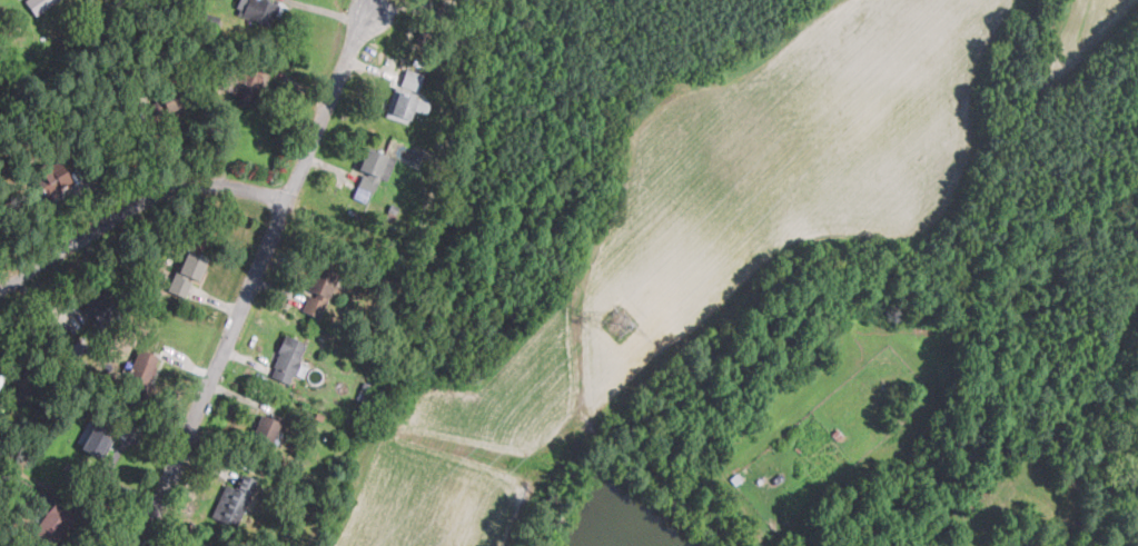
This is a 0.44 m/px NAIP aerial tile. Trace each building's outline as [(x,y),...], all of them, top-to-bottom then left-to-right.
[(33,13),(57,0),(25,0),(33,13)] [(265,0),(239,0),(235,6),(265,26),(277,8),(265,0)] [(232,96),(257,102),(266,70),(241,63),(232,96)] [(408,122),(412,109),(426,113),(429,102),(416,99),(423,73),(400,67),(387,117),(408,122)] [(167,112),(187,102),(177,82),(157,93),(167,112)] [(395,159),(370,147),(352,187),(375,199),(395,159)] [(33,167),(41,195),(68,187),(60,159),(33,167)] [(185,297),(192,277),(197,279),(206,257),(184,248),(167,289),(185,297)] [(301,309),(319,315),(334,270),(316,265),(307,291),(301,309)] [(86,306),(96,324),(116,311),(106,294),(86,306)] [(305,341),(283,334),(268,375),(290,383),(305,341)] [(122,393),(144,399),(157,354),(137,348),(122,393)] [(271,443),(279,420),(259,413),(250,435),(271,443)] [(115,429),(96,419),(81,446),(100,456),(115,429)] [(225,486),(210,517),(234,528),(256,479),(241,473),(234,490),(225,486)] [(38,545),(56,545),(73,509),(49,497),(27,540),(38,545)]
